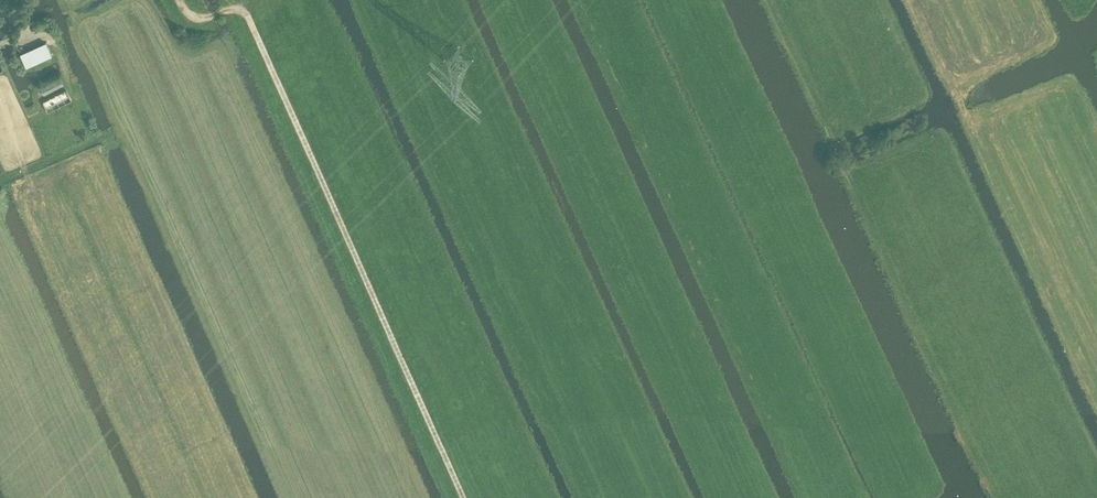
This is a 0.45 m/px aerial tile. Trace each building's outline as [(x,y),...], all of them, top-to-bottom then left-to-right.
[(52,56),(45,42),(19,54),(26,68),(52,56)] [(71,100),(66,89),(42,101),(47,112),(71,100)]
